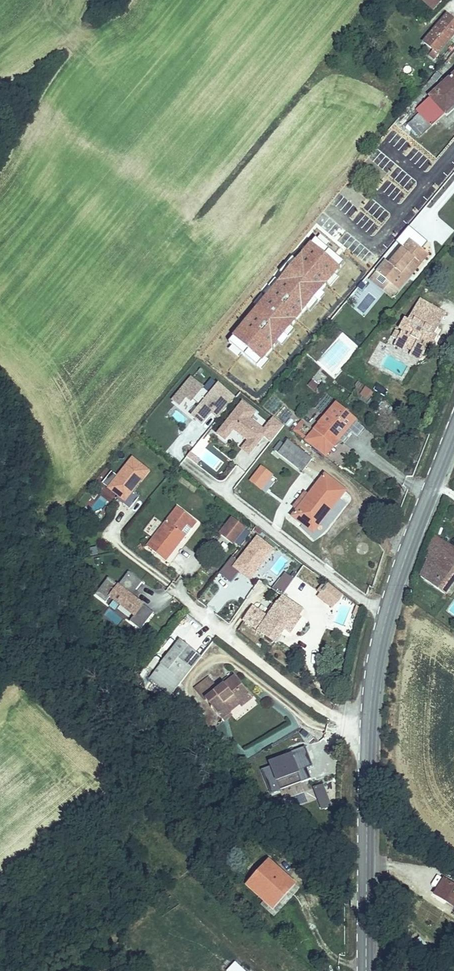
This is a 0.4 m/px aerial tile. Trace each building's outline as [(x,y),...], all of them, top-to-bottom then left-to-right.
[(432,8),(439,0),(422,0),(432,8)] [(441,10),(414,44),(431,58),(453,29),(453,21),(441,10)] [(409,42),(401,36),(391,47),(399,54),(409,42)] [(401,69),(408,76),(414,69),(407,63),(401,69)] [(453,107),(453,72),(429,95),(431,97),(445,113),(446,114),(453,107)] [(445,113),(431,97),(416,110),(419,114),(430,126),(445,113)] [(419,136),(430,126),(419,114),(408,124),(419,136)] [(411,150),(392,134),(382,146),(409,170),(416,162),(406,155),(411,150)] [(386,261),(376,272),(393,286),(406,270),(412,275),(429,255),(410,239),(389,264),(386,261)] [(393,286),(376,272),(370,280),(393,299),(412,275),(406,270),(393,286)] [(412,350),(413,349),(423,354),(428,345),(431,347),(437,337),(434,336),(438,328),(428,323),(436,309),(420,299),(407,321),(403,319),(398,328),(401,330),(400,332),(396,331),(392,338),(397,340),(407,346),(407,347),(412,350)] [(446,314),(436,309),(428,323),(438,328),(446,314)] [(404,352),(406,348),(407,347),(407,346),(397,340),(393,346),(404,352)] [(409,355),(419,361),(423,354),(413,349),(412,350),(411,351),(409,355)] [(211,394),(192,378),(179,394),(185,399),(187,398),(192,402),(193,400),(201,406),(192,416),(202,424),(211,412),(219,418),(235,398),(219,384),(211,394)] [(365,399),(372,390),(366,385),(359,394),(365,399)] [(180,406),(185,399),(179,394),(173,400),(180,406)] [(225,440),(227,437),(233,429),(247,440),(241,449),(249,455),(263,437),(271,443),(284,426),(274,417),(263,430),(250,419),(256,412),(243,402),(217,433),(225,440)] [(336,404),(314,430),(334,446),(356,420),(336,404)] [(314,430),(313,431),(321,438),(313,447),(325,457),(334,446),(314,430)] [(313,431),(305,441),(313,447),(321,438),(313,431)] [(274,450),(285,458),(303,472),(312,460),(288,441),(285,445),(280,442),(274,450)] [(200,461),(190,453),(186,457),(197,465),(200,461)] [(106,488),(124,501),(130,506),(139,495),(133,490),(149,470),(132,456),(116,476),(111,472),(101,483),(106,488)] [(262,467),(251,481),(261,489),(272,475),(262,467)] [(298,510),(293,516),(311,531),(324,515),(326,516),(346,491),(325,475),(309,495),(298,510)] [(293,507),(298,510),(309,495),(305,492),(293,507)] [(165,561),(173,551),(172,550),(179,541),(180,542),(181,542),(196,522),(178,507),(147,547),(165,561)] [(324,515),(311,531),(313,532),(326,516),(324,515)] [(232,518),(219,535),(232,544),(245,528),(232,518)] [(453,549),(437,537),(430,546),(425,558),(428,560),(421,577),(445,594),(453,582),(453,550),(453,549)] [(249,579),(273,549),(257,538),(238,562),(232,557),(219,574),(231,583),(240,571),(249,579)] [(172,550),(173,551),(180,542),(179,541),(172,550)] [(98,556),(96,546),(86,548),(88,558),(98,556)] [(283,570),(271,586),(281,594),(293,578),(283,570)] [(153,613),(143,606),(145,604),(133,595),(142,582),(130,573),(120,586),(118,585),(108,578),(95,596),(105,603),(109,597),(134,615),(130,620),(142,629),(153,613)] [(318,592),(320,593),(318,596),(332,607),(342,594),(328,583),(326,586),(323,584),(318,592)] [(304,610),(292,603),(282,596),(268,617),(253,607),(243,621),(275,643),(284,629),(287,630),(288,631),(292,630),(294,628),(301,618),(299,617),(304,610)] [(150,679),(171,695),(196,662),(194,661),(191,658),(207,638),(191,626),(150,679)] [(210,641),(207,638),(191,658),(194,661),(210,641)] [(235,676),(232,673),(216,686),(209,678),(196,688),(206,700),(235,676)] [(235,676),(206,700),(224,723),(233,716),(230,713),(241,704),(239,702),(249,694),(235,676)] [(253,699),(249,694),(239,702),(241,704),(243,707),(253,699)] [(281,780),(284,789),(311,778),(307,768),(311,766),(304,747),(291,752),(289,752),(290,754),(267,763),(274,783),(281,780)] [(324,784),(313,787),(320,807),(331,803),(324,784)] [(291,885),(270,865),(251,884),(272,905),(291,885)] [(437,891),(448,898),(445,902),(453,907),(453,886),(444,880),(437,891)] [(437,891),(434,895),(445,902),(448,898),(437,891)] [(236,961),(226,970),(246,970),(236,961)]
